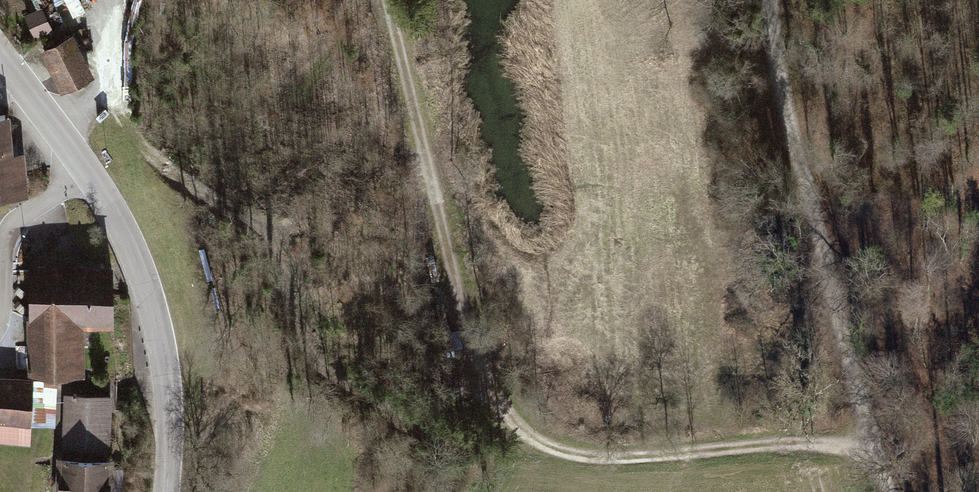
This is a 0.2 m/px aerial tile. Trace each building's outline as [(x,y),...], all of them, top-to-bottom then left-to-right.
[(70,34),(43,48),(64,90),(92,76),(70,34)] [(0,117),(0,194),(13,193),(6,117),(0,117)] [(34,266),(36,370),(80,370),(80,318),(110,317),(109,264),(34,266)] [(26,422),(28,380),(0,378),(0,421),(26,422)] [(65,398),(62,491),(105,491),(109,400),(65,398)]
